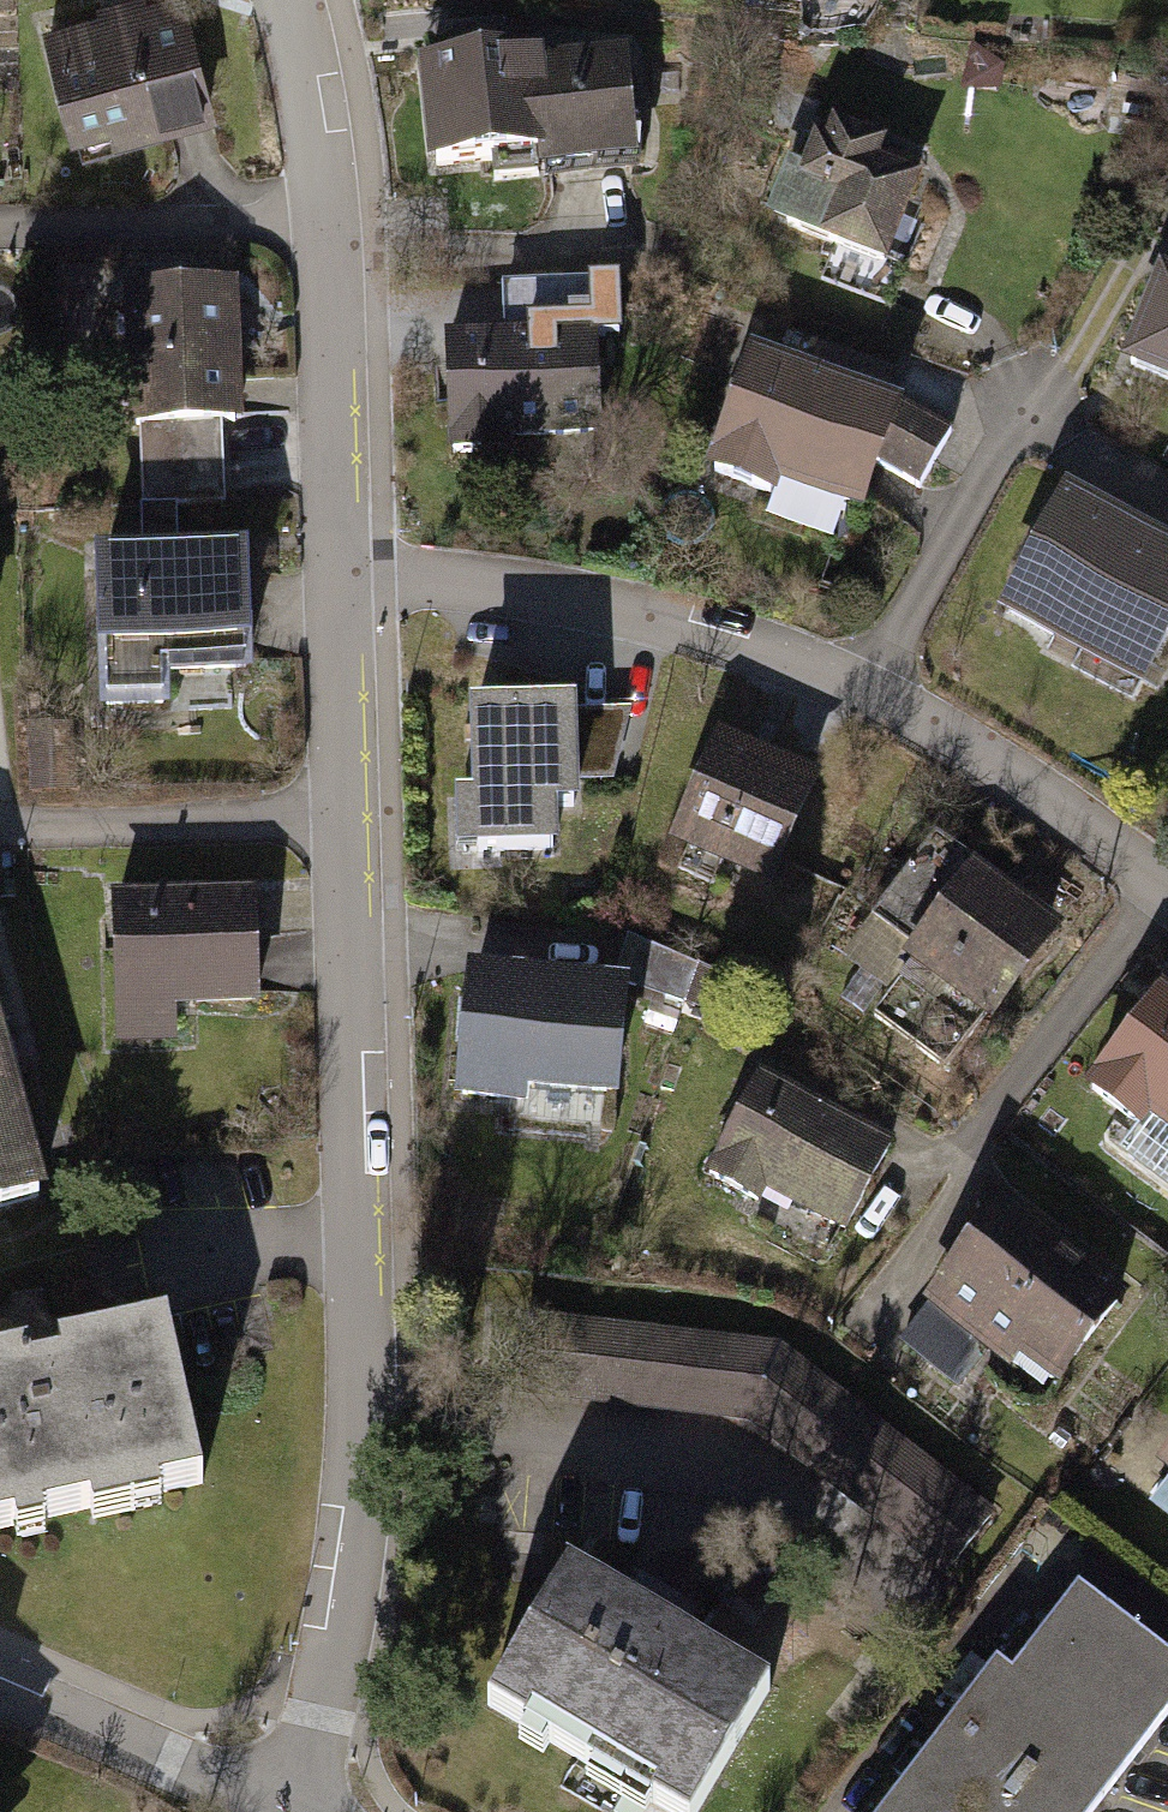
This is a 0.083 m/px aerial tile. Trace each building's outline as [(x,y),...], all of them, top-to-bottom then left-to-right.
[(29,35),(62,145),(218,98),(188,0),(144,0),(29,35)] [(627,55),(418,70),(426,186),(636,171),(627,55)] [(897,150),(803,121),(768,238),(819,254),(811,282),(901,309),(937,190),(889,176),(897,150)] [(130,410),(238,408),(236,276),(128,278),(130,410)] [(1122,374),(1167,392),(1167,285),(1158,281),(1122,374)] [(444,340),(445,468),(519,467),(519,434),(598,433),(597,339),(444,340)] [(742,370),(690,504),(740,524),(751,496),(844,532),(863,483),(904,499),(926,442),(742,370)] [(994,621),(1130,697),(1167,628),(1167,551),(1065,494),(994,621)] [(90,561),(93,713),(246,710),(243,558),(90,561)] [(450,806),(452,866),(555,862),(554,821),(577,820),(572,709),(463,713),(467,805),(450,806)] [(586,780),(626,779),(623,711),(583,713),(586,780)] [(717,730),(668,846),(772,891),(822,774),(717,730)] [(928,840),(859,945),(983,1034),(1061,929),(928,840)] [(248,884),(102,902),(117,1023),(264,1005),(248,884)] [(458,975),(445,1120),(613,1134),(626,990),(458,975)] [(1063,1122),(1111,1158),(1139,1120),(1167,1142),(1167,1015),(1152,1003),(1063,1122)] [(47,1199),(0,1011),(0,1211),(47,1199)] [(761,1075),(690,1203),(743,1232),(762,1198),(828,1234),(880,1139),(761,1075)] [(995,1201),(904,1335),(966,1376),(984,1349),(1054,1396),(1126,1289),(995,1201)] [(779,1347),(525,1323),(518,1405),(749,1426),(940,1578),(991,1515),(779,1347)] [(195,1500),(166,1324),(0,1350),(0,1531),(195,1500)] [(1154,1476),(1167,1486),(1167,1457),(1154,1476)] [(556,1569),(468,1720),(625,1811),(694,1811),(765,1691),(556,1569)] [(883,1811),(1094,1811),(1167,1716),(1167,1683),(1061,1595),(883,1811)]
